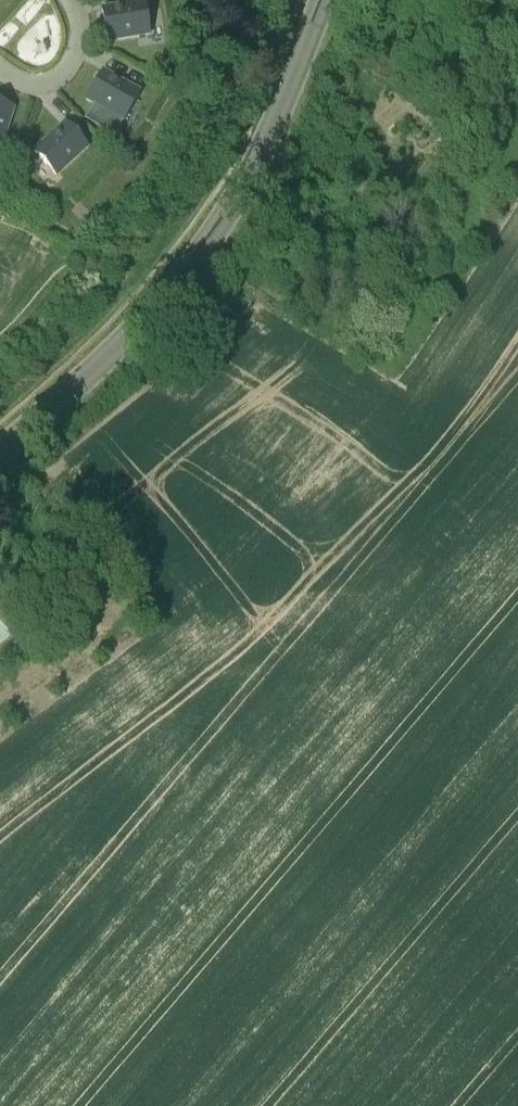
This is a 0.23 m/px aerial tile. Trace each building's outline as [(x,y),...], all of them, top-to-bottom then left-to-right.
[(145,2),(121,6),(103,9),(108,41),(150,34),(145,2)] [(140,92),(120,80),(104,71),(87,99),(124,121),(140,92)] [(1,149),(14,108),(0,104),(0,148),(1,149)] [(88,147),(66,123),(35,151),(57,175),(88,147)]
